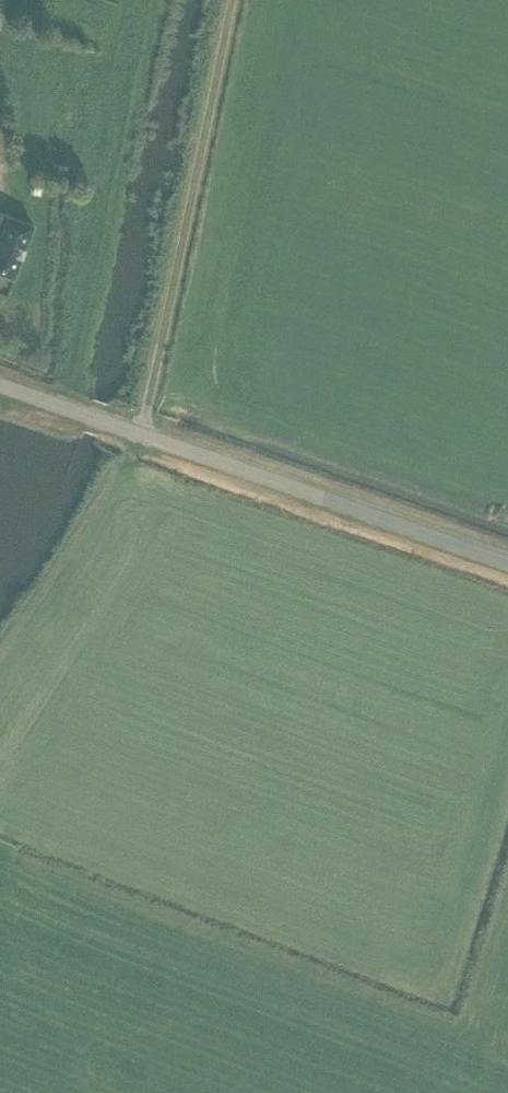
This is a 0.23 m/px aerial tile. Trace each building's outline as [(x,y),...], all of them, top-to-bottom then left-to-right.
[(33,225),(8,216),(0,213),(0,272),(14,277),(33,225)]
